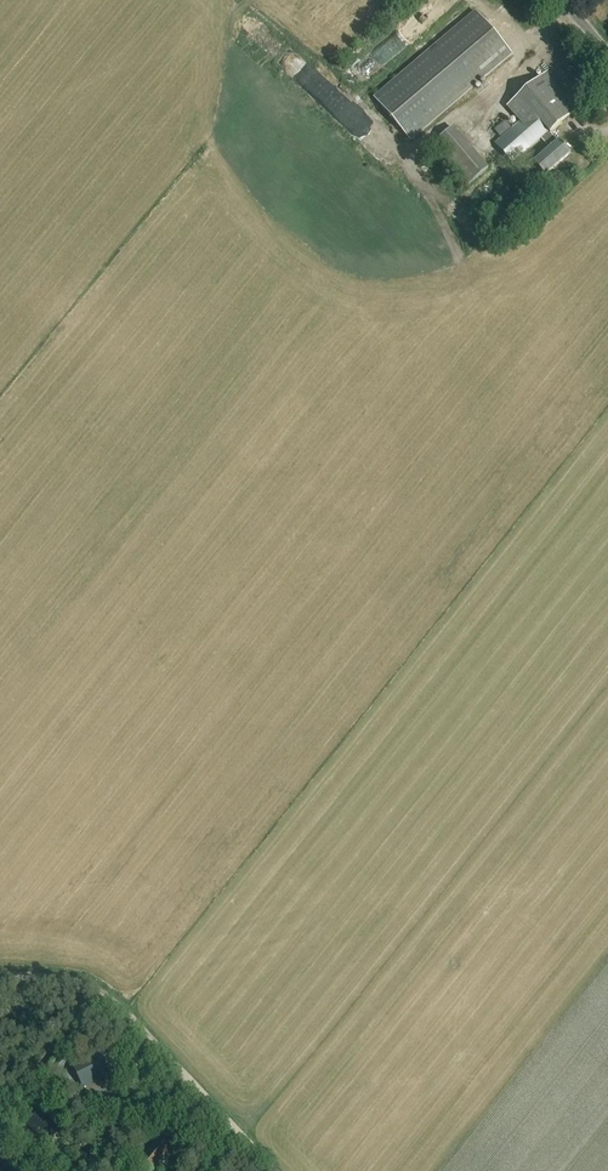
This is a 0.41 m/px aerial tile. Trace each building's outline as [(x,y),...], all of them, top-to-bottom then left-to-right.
[(374,97),(411,140),(512,55),(476,12),(374,97)] [(395,33),(351,68),(360,81),(405,45),(395,33)] [(495,145),(513,166),(542,140),(550,150),(534,163),(545,176),(571,154),(560,141),(558,143),(550,134),(578,111),(546,74),(507,107),(520,123),(495,145)] [(509,128),(503,121),(493,130),(499,137),(509,128)] [(485,168),(452,125),(432,140),(466,183),(485,168)] [(508,191),(503,185),(493,194),(498,200),(508,191)] [(92,1094),(110,1071),(95,1059),(77,1081),(92,1094)] [(48,1142),(58,1129),(38,1113),(28,1125),(48,1142)] [(166,1162),(169,1157),(169,1154),(167,1153),(172,1146),(161,1137),(140,1161),(152,1170),(161,1160),(163,1162),(166,1162)]
